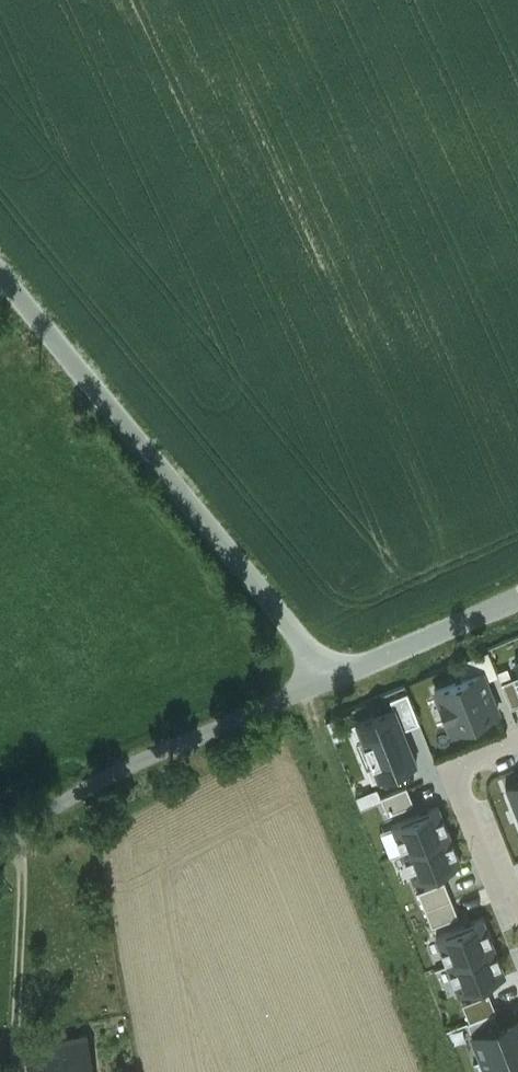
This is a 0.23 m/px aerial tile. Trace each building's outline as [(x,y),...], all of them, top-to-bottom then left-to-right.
[(433,689),(450,731),(500,712),(483,669),(433,689)] [(357,722),(379,777),(394,771),(396,776),(418,768),(393,707),(357,722)] [(506,782),(517,814),(517,778),(506,782)] [(406,786),(381,796),(388,812),(413,802),(406,786)] [(391,823),(403,852),(449,834),(437,805),(391,823)] [(460,862),(449,834),(403,852),(414,880),(460,862)] [(444,880),(419,891),(425,907),(451,896),(444,880)] [(485,908),(484,885),(459,886),(460,909),(485,908)] [(451,896),(425,907),(432,923),(457,913),(451,896)] [(484,917),(436,936),(447,965),(495,946),(484,917)] [(495,946),(447,965),(458,993),(507,974),(495,946)] [(487,994),(462,1004),(469,1020),(494,1010),(487,994)] [(494,1011),(468,1021),(472,1032),(498,1022),(494,1011)] [(469,1034),(480,1060),(517,1045),(517,1015),(469,1034)] [(25,1046),(30,1071),(95,1071),(87,1033),(25,1046)] [(480,1060),(485,1071),(517,1071),(517,1045),(480,1060)]
